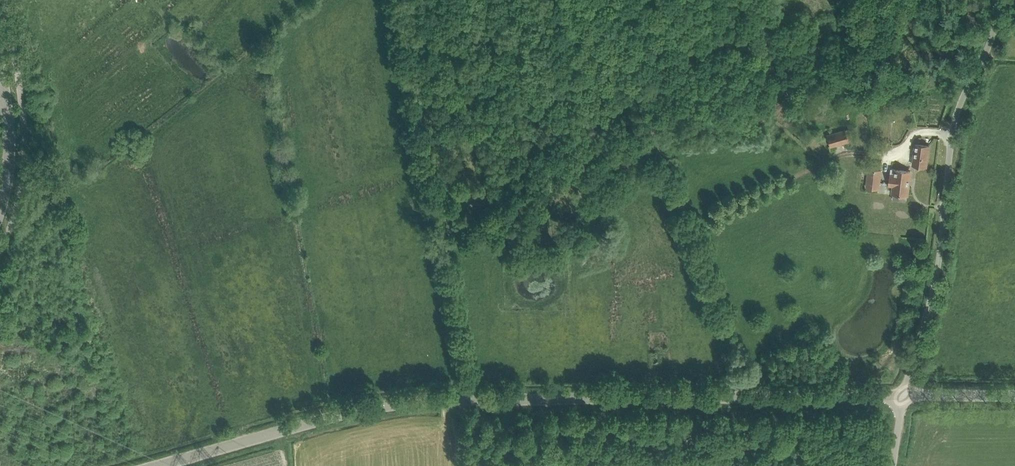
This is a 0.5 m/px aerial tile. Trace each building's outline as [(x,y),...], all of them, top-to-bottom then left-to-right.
[(826,134),(830,147),(848,141),(845,128),(826,134)] [(913,165),(927,166),(930,146),(916,144),(913,165)] [(865,187),(880,189),(882,169),(868,167),(865,187)] [(889,186),(888,192),(893,192),(893,193),(908,195),(911,171),(896,169),(891,169),(891,173),(890,173),(889,186)]
